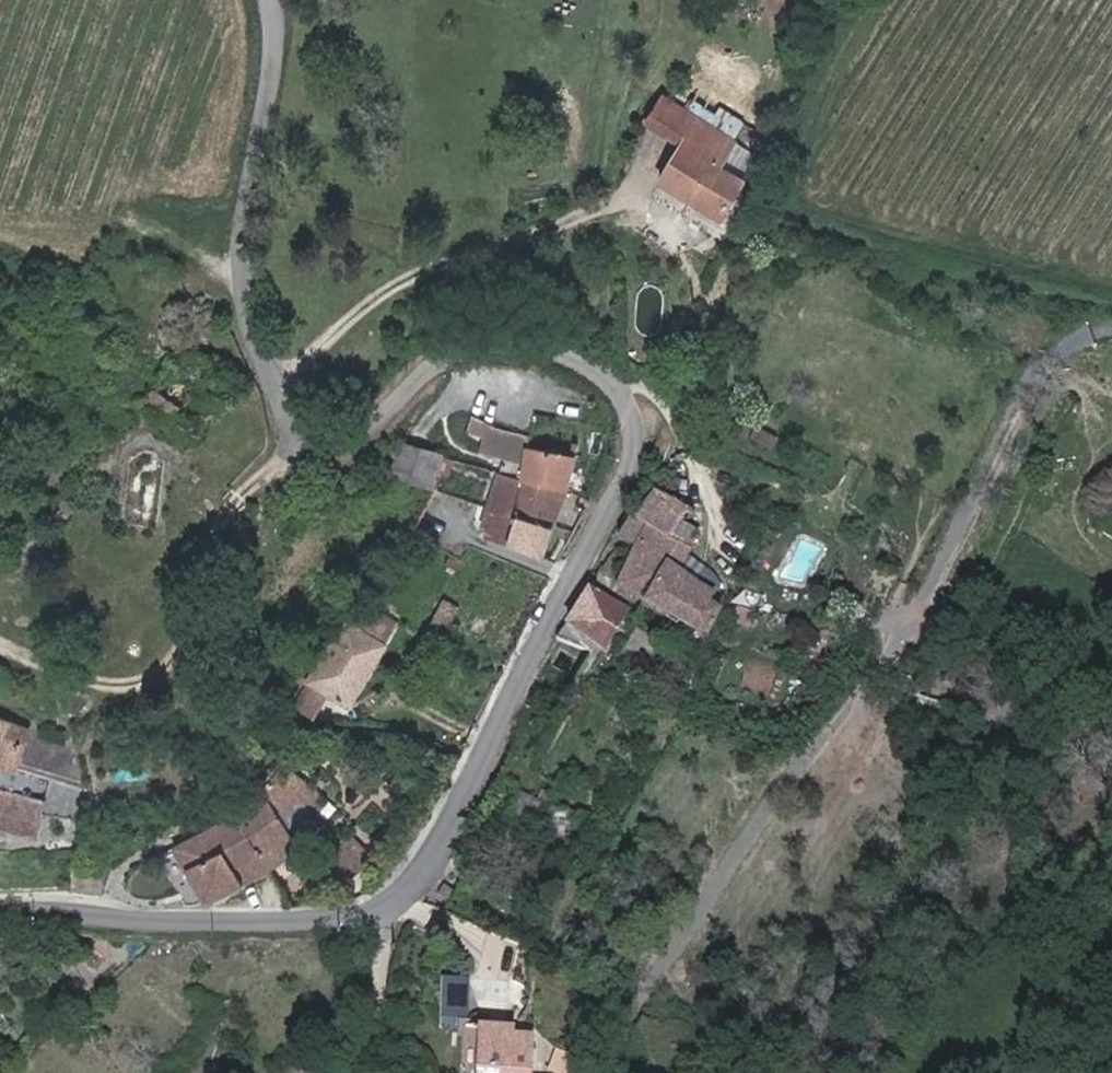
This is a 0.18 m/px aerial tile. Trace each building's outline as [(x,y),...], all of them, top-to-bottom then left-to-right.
[(669,181),(731,219),(753,184),(729,168),(744,144),(675,101),(659,126),(691,146),(669,181)] [(475,445),(539,460),(541,442),(541,431),(482,415),(475,445)] [(592,451),(541,442),(539,460),(537,477),(533,505),(570,519),(592,451)] [(456,452),(413,445),(407,478),(450,486),(456,452)] [(533,505),(537,477),(505,470),(492,532),(526,539),(533,505)] [(625,588),(655,603),(657,601),(677,563),(689,569),(699,550),(691,546),(700,529),(689,523),(697,507),(664,490),(647,522),(638,518),(628,537),(646,547),(625,588)] [(561,550),(570,519),(533,505),(526,539),(561,550)] [(694,621),(714,582),(689,569),(677,563),(657,601),(694,621)] [(731,591),(714,582),(694,621),(720,634),(736,605),(727,600),(731,591)] [(609,584),(583,620),(571,635),(593,645),(613,653),(645,608),(609,584)] [(356,620),(396,643),(408,622),(378,606),(356,620)] [(364,703),(396,643),(356,620),(308,708),(328,717),(340,692),(364,703)] [(41,764),(50,726),(0,707),(0,750),(41,764)] [(278,794),(295,823),(312,804),(323,812),(335,800),(298,767),(278,794)] [(1,784),(0,788),(0,821),(56,835),(65,800),(1,784)] [(249,811),(283,869),(293,887),(323,870),(295,823),(278,794),(249,811)] [(225,902),(283,869),(249,811),(191,845),(225,902)] [(443,880),(437,892),(449,899),(456,887),(443,880)] [(0,947),(0,963),(9,963),(9,947),(0,947)] [(492,1024),(489,1072),(539,1072),(542,1033),(520,1031),(520,1025),(492,1024)]
